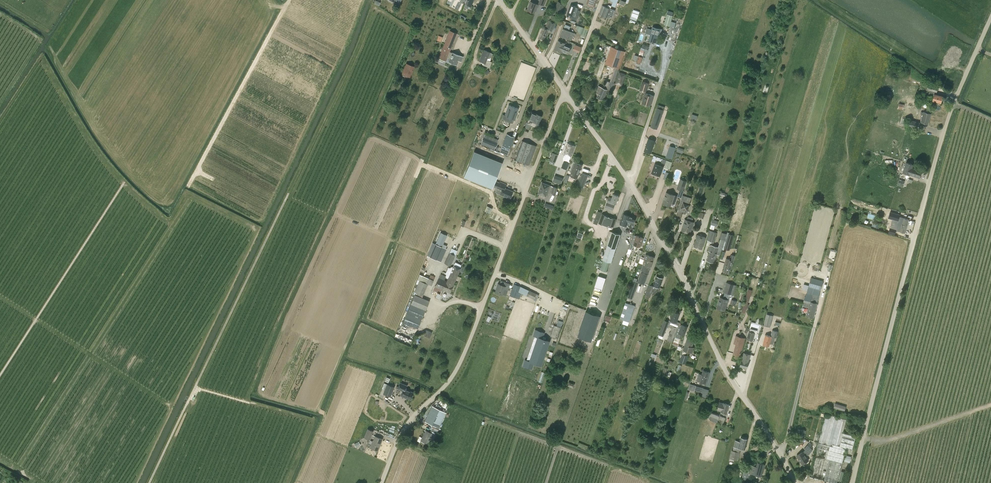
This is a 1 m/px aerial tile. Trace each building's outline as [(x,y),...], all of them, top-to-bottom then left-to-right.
[(464,5),(465,5),(464,7),(469,8),(470,7),(471,7),(471,6),(472,3),(473,0),(469,0),(468,1),(466,0),(464,5)] [(536,9),(537,9),(538,4),(530,1),(527,10),(534,13),(536,9)] [(554,12),(561,15),(565,4),(558,1),(554,12)] [(579,7),(570,4),(567,13),(570,15),(569,17),(576,20),(580,11),(578,10),(579,7)] [(599,13),(602,14),(601,15),(606,17),(607,15),(612,17),(615,10),(602,5),(599,13)] [(633,9),(630,18),(637,21),(640,11),(633,9)] [(670,26),(673,16),(667,14),(664,24),(670,26)] [(551,33),(551,30),(552,31),(555,24),(553,23),(554,21),(556,22),(558,17),(552,15),(549,22),(550,22),(547,29),(543,27),(539,38),(544,40),(548,32),(551,33)] [(571,40),(574,33),(569,31),(571,26),(565,23),(563,29),(563,28),(560,35),(571,40)] [(585,35),(588,29),(578,25),(576,32),(585,35)] [(653,26),(652,28),(652,29),(647,28),(646,31),(645,33),(650,34),(649,38),(657,41),(661,28),(653,26)] [(447,58),(449,59),(449,61),(456,64),(458,60),(460,62),(462,57),(460,56),(452,53),(449,52),(457,34),(450,31),(439,57),(446,60),(447,58)] [(561,52),(564,45),(565,43),(558,40),(554,49),(561,52)] [(641,47),(638,56),(635,55),(633,59),(637,60),(636,62),(640,63),(643,55),(646,55),(647,50),(648,46),(643,44),(641,47)] [(564,45),(561,52),(568,54),(571,47),(564,45)] [(614,67),(610,81),(614,83),(625,51),(611,46),(605,64),(614,67)] [(489,61),(490,59),(492,53),(483,50),(479,61),(483,63),(483,65),(489,67),(491,62),(489,61)] [(406,64),(402,74),(410,77),(414,67),(406,64)] [(482,82),(486,70),(478,67),(477,71),(473,70),(468,81),(475,84),(477,79),(482,82)] [(622,86),(626,74),(619,72),(615,84),(622,86)] [(607,90),(608,89),(613,90),(615,84),(606,81),(604,86),(602,86),(602,88),(599,86),(596,93),(598,94),(597,97),(603,100),(608,90),(607,90)] [(639,90),(646,92),(649,83),(642,81),(639,90)] [(928,84),(927,84),(927,83),(922,81),(922,84),(923,84),(922,88),(920,88),(920,89),(924,91),(925,89),(926,90),(929,91),(929,94),(931,94),(930,98),(933,98),(932,101),(941,103),(942,96),(935,94),(935,92),(937,92),(938,87),(928,84)] [(650,106),(653,95),(645,93),(642,104),(650,106)] [(509,105),(505,116),(512,119),(514,119),(515,115),(518,108),(509,105)] [(657,129),(664,107),(658,105),(651,126),(657,129)] [(529,129),(531,125),(532,126),(534,122),(538,124),(541,116),(535,113),(535,114),(531,112),(524,128),(529,129)] [(921,112),(921,114),(923,114),(921,122),(928,124),(930,114),(923,112),(921,112)] [(918,129),(920,122),(909,120),(908,126),(918,129)] [(498,139),(485,134),(482,141),(495,146),(498,139)] [(514,137),(506,134),(502,145),(509,148),(514,137)] [(654,142),(648,140),(644,153),(650,154),(654,142)] [(536,146),(522,141),(515,160),(529,165),(536,146)] [(568,143),(564,153),(566,153),(565,156),(569,158),(570,155),(571,156),(575,146),(568,143)] [(671,159),(674,152),(668,150),(666,157),(671,159)] [(502,163),(474,152),(464,177),(492,188),(493,186),(495,180),(502,163)] [(566,157),(564,164),(560,164),(558,170),(563,171),(565,165),(569,166),(571,158),(566,157)] [(670,169),(672,162),(666,160),(664,167),(670,169)] [(571,166),(573,167),(571,172),(578,175),(582,165),(575,162),(573,162),(571,166)] [(654,163),(651,162),(648,171),(652,172),(651,174),(660,177),(663,167),(654,164),(654,163)] [(922,171),(912,168),(913,164),(906,162),(903,172),(919,177),(922,171)] [(584,187),(588,175),(582,173),(577,184),(584,187)] [(684,191),(683,191),(687,181),(680,178),(676,189),(680,190),(677,196),(681,198),(684,191)] [(510,198),(512,191),(504,188),(506,184),(495,180),(493,186),(501,190),(499,194),(510,198)] [(542,182),(538,194),(546,196),(550,185),(542,182)] [(666,192),(662,203),(671,205),(672,202),(674,203),(677,196),(666,192)] [(619,196),(613,194),(612,198),(608,197),(605,207),(612,210),(615,202),(616,203),(619,196)] [(691,198),(683,195),(678,210),(686,213),(691,198)] [(697,212),(698,212),(697,216),(703,218),(705,213),(704,213),(705,210),(698,208),(697,212)] [(909,219),(899,217),(898,218),(895,217),(896,213),(888,211),(886,217),(894,219),(891,228),(896,230),(897,224),(901,226),(899,231),(905,232),(909,219)] [(602,214),(599,223),(608,226),(608,225),(614,227),(616,219),(602,214)] [(635,218),(623,214),(620,223),(626,226),(628,220),(634,222),(635,218)] [(690,233),(693,222),(685,219),(682,230),(690,233)] [(727,229),(724,228),(722,232),(721,231),(719,238),(721,238),(718,247),(711,245),(709,246),(707,251),(710,251),(708,255),(707,261),(714,263),(716,258),(717,252),(721,253),(722,248),(725,240),(724,240),(724,239),(726,233),(727,229)] [(612,231),(603,259),(611,262),(620,234),(612,231)] [(442,247),(443,245),(447,235),(441,232),(440,234),(435,244),(430,257),(436,260),(442,247)] [(726,235),(723,248),(724,248),(724,249),(729,250),(733,235),(728,234),(728,235),(726,235)] [(628,248),(626,256),(629,257),(631,250),(632,250),(634,244),(640,247),(643,238),(636,235),(636,236),(633,235),(628,248)] [(702,249),(706,237),(697,235),(694,246),(702,249)] [(449,253),(444,263),(450,266),(455,255),(457,251),(451,248),(449,253)] [(648,273),(649,273),(650,267),(654,257),(645,254),(644,259),(645,259),(643,265),(641,270),(644,271),(644,273),(641,272),(637,282),(644,284),(648,274),(647,274),(648,273)] [(730,270),(731,266),(735,256),(731,255),(730,260),(726,258),(725,260),(724,264),(725,264),(723,271),(729,273),(730,270)] [(442,295),(444,290),(450,293),(453,284),(458,272),(452,269),(446,281),(444,280),(446,276),(440,274),(433,291),(437,293),(435,297),(439,300),(441,295),(442,295)] [(431,285),(434,280),(433,280),(435,277),(430,275),(429,278),(428,278),(426,283),(419,280),(414,292),(413,294),(414,295),(404,320),(403,322),(418,328),(421,320),(429,301),(422,298),(423,295),(428,284),(431,285)] [(598,275),(588,304),(598,307),(607,278),(598,275)] [(657,287),(659,288),(663,278),(656,276),(653,286),(648,284),(645,294),(646,295),(645,298),(649,299),(650,296),(652,292),(655,293),(657,287)] [(803,302),(810,303),(807,316),(813,317),(817,303),(810,302),(812,295),(813,295),(813,294),(819,296),(820,290),(823,281),(811,277),(808,287),(806,293),(806,295),(805,294),(803,302)] [(499,284),(498,284),(495,292),(502,294),(504,289),(507,290),(509,284),(500,280),(499,284)] [(723,292),(731,295),(734,285),(726,282),(723,292)] [(529,290),(520,286),(514,284),(509,295),(516,298),(518,292),(526,296),(534,299),(536,293),(529,290)] [(728,300),(720,297),(716,308),(725,310),(728,300)] [(623,320),(628,306),(624,305),(620,318),(623,320)] [(673,311),(670,320),(671,321),(670,324),(672,325),(667,340),(672,342),(677,328),(679,324),(676,323),(677,320),(679,314),(673,311)] [(601,316),(588,312),(583,329),(597,332),(601,316)] [(772,320),(773,316),(766,314),(763,325),(770,327),(772,320)] [(664,336),(669,322),(664,320),(659,334),(664,336)] [(756,320),(756,322),(751,321),(750,328),(759,329),(760,320),(756,320)] [(679,338),(681,334),(684,335),(687,326),(682,324),(681,325),(679,325),(674,340),(672,344),(677,346),(680,338),(679,338)] [(554,325),(550,336),(556,338),(560,327),(554,325)] [(541,366),(549,341),(542,339),(544,333),(535,330),(533,336),(538,337),(530,362),(525,360),(523,366),(533,370),(534,364),(541,366)] [(769,346),(770,343),(773,344),(774,337),(775,337),(777,337),(778,331),(772,330),(771,336),(770,336),(765,335),(763,344),(769,346)] [(753,341),(755,333),(748,331),(746,339),(753,341)] [(682,354),(679,362),(685,364),(688,356),(685,355),(686,351),(691,353),(693,347),(692,347),(694,339),(688,336),(684,348),(683,348),(682,354)] [(733,353),(738,355),(740,355),(742,346),(745,338),(738,336),(735,336),(733,343),(736,344),(733,353)] [(747,368),(749,362),(748,362),(750,354),(744,352),(740,366),(747,368)] [(663,374),(671,375),(671,372),(667,371),(668,368),(664,367),(663,374)] [(706,383),(709,372),(703,370),(702,374),(698,373),(696,380),(706,383)] [(384,383),(383,387),(386,388),(383,394),(390,397),(394,387),(384,383)] [(400,383),(397,389),(402,391),(400,395),(410,399),(413,392),(405,389),(406,385),(400,383)] [(430,445),(435,435),(434,435),(436,431),(437,432),(440,427),(437,426),(446,408),(434,402),(419,417),(433,423),(433,426),(430,432),(425,430),(420,440),(430,445)] [(727,413),(729,404),(722,403),(719,402),(717,410),(720,411),(727,413)] [(705,414),(710,416),(709,419),(717,422),(720,415),(712,412),(714,406),(709,404),(706,411),(705,414)] [(837,482),(846,448),(852,449),(856,436),(843,433),(846,419),(826,414),(810,476),(837,482)] [(373,431),(367,428),(364,438),(370,440),(373,431)] [(377,451),(382,439),(375,436),(373,441),(372,441),(370,448),(377,451)] [(733,447),(732,450),(731,450),(729,458),(738,460),(740,448),(745,449),(747,439),(741,437),(739,441),(735,440),(733,447)] [(810,453),(809,453),(812,450),(807,445),(804,449),(805,450),(803,451),(796,455),(802,464),(809,460),(806,456),(810,453)] [(743,471),(742,480),(749,482),(750,476),(751,477),(752,473),(761,476),(764,464),(758,462),(756,467),(750,465),(748,473),(743,471)]
